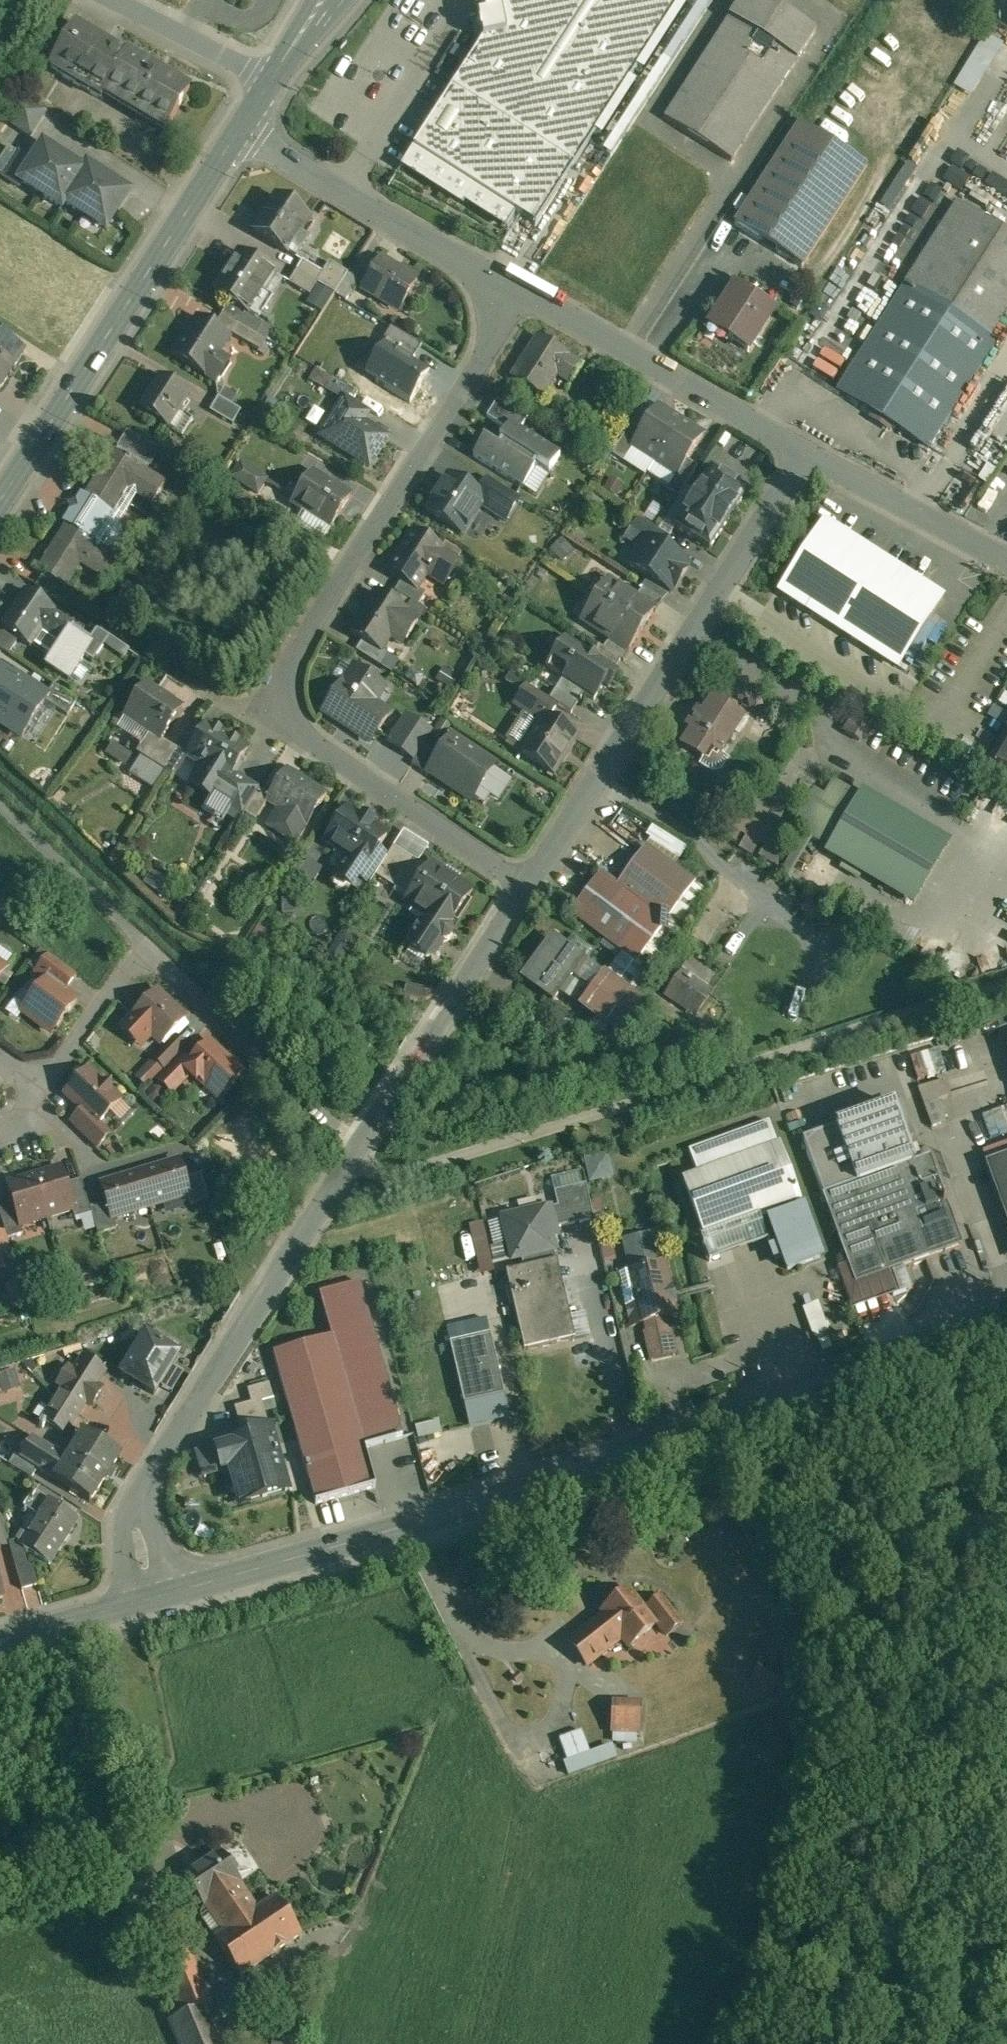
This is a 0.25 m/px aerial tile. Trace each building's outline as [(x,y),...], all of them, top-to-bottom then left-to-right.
[(483,42),(422,133),(400,168),(463,209),(465,205),(506,232),(516,215),(535,227),(682,0),(510,0),(506,6),(500,14),(478,19),(480,31),(483,42)] [(664,118),(733,162),(816,31),(767,0),(739,0),(664,118)] [(125,56),(74,26),(50,66),(101,97),(104,92),(125,56)] [(189,90),(128,52),(125,56),(104,92),(164,129),(189,90)] [(798,124),(734,225),(803,268),(867,168),(798,124)] [(20,181),(41,195),(64,158),(43,145),(20,181)] [(84,171),(64,158),(41,195),(62,208),(65,203),(84,171)] [(108,180),(87,166),(84,171),(65,203),(84,216),(108,180)] [(129,193),(108,180),(84,216),(105,229),(129,193)] [(309,218),(276,197),(253,232),(286,253),(309,218)] [(836,392),(871,415),(868,420),(890,434),(894,429),(928,451),(996,346),(989,342),(1006,313),(1006,234),(957,202),(836,392)] [(898,252),(911,259),(917,249),(903,242),(898,252)] [(240,252),(214,292),(230,302),(248,313),(273,274),(240,252)] [(417,283),(380,259),(361,288),(399,312),(417,283)] [(323,273),(302,261),(296,272),(317,284),(323,274),(323,273)] [(348,274),(329,263),(323,273),(323,274),(317,284),(335,294),(348,274)] [(317,284),(296,272),(289,284),(309,296),(317,284)] [(348,274),(335,294),(346,301),(358,281),(348,274)] [(333,295),(317,286),(307,302),(323,312),(333,295)] [(735,289),(713,323),(730,333),(726,339),(747,352),(772,312),(735,289)] [(248,313),(230,302),(223,315),(236,323),(265,340),(272,328),(248,313)] [(228,338),(197,318),(172,356),(216,384),(226,368),(214,361),(228,338)] [(265,340),(236,323),(229,334),(258,352),(265,340)] [(413,358),(420,347),(392,330),(385,341),(413,358)] [(0,337),(0,364),(11,372),(23,353),(0,337)] [(568,357),(538,338),(512,379),(542,399),(557,376),(571,385),(582,368),(567,359),(568,357)] [(409,356),(388,344),(369,377),(411,402),(428,374),(406,361),(409,356)] [(11,372),(0,364),(0,389),(11,372)] [(309,381),(326,391),(333,380),(315,369),(309,381)] [(188,395),(159,377),(139,409),(168,428),(188,395)] [(357,394),(333,380),(326,391),(344,402),(345,401),(351,404),(357,394)] [(241,412),(218,398),(210,412),(232,425),(241,412)] [(351,404),(345,401),(344,402),(324,432),(346,445),(342,451),(369,468),(387,439),(362,423),(367,415),(351,404)] [(501,442),(497,449),(483,440),(473,457),(523,489),(534,472),(532,471),(536,465),(549,473),(560,456),(520,431),(527,420),(518,414),(497,401),(487,418),(506,430),(499,441),(501,442)] [(657,407),(632,446),(655,461),(680,422),(657,407)] [(680,422),(655,461),(678,475),(703,437),(680,422)] [(158,453),(126,433),(118,447),(150,467),(158,453)] [(141,468),(113,451),(85,496),(80,494),(75,502),(77,510),(69,512),(62,524),(66,526),(37,572),(43,576),(64,589),(65,589),(83,560),(102,571),(98,577),(105,581),(119,559),(103,549),(132,504),(122,497),(130,485),(148,497),(145,502),(151,506),(165,484),(140,469),(141,468)] [(267,482),(241,465),(233,479),(259,495),(267,482)] [(711,473),(676,528),(709,549),(745,495),(711,473)] [(334,490),(311,476),(293,504),(331,528),(351,498),(335,488),(334,490)] [(484,500),(449,477),(427,512),(462,534),(484,500)] [(940,598),(820,523),(777,593),(897,667),(940,598)] [(441,551),(413,533),(389,572),(402,580),(417,590),(417,589),(427,573),(443,583),(442,585),(443,586),(457,563),(440,553),(441,551)] [(672,596),(692,566),(646,537),(627,567),(672,596)] [(64,589),(43,576),(36,587),(57,601),(64,589)] [(417,590),(402,580),(395,592),(418,607),(425,594),(417,589),(417,590)] [(635,598),(607,580),(598,595),(594,595),(589,603),(590,606),(581,621),(610,639),(628,651),(629,650),(638,636),(641,635),(645,629),(644,626),(653,612),(654,610),(635,598)] [(662,601),(642,588),(635,598),(654,610),(653,612),(655,613),(662,601)] [(25,591),(1,626),(30,646),(41,630),(61,643),(65,636),(72,625),(53,612),(55,610),(25,591)] [(405,612),(376,593),(351,633),(380,652),(392,632),(406,641),(418,622),(405,613),(405,612)] [(102,645),(107,637),(97,630),(84,648),(92,654),(94,655),(102,645)] [(7,653),(15,642),(0,631),(0,648),(7,653)] [(65,636),(61,643),(42,670),(69,688),(92,654),(84,648),(65,636)] [(102,645),(123,659),(129,651),(107,637),(102,645)] [(592,656),(565,639),(552,659),(569,670),(556,690),(578,704),(584,694),(594,701),(614,670),(592,656)] [(628,651),(610,639),(603,649),(620,660),(623,662),(630,651),(629,650),(628,651)] [(603,649),(598,646),(592,656),(614,670),(620,660),(603,649)] [(356,669),(344,685),(343,684),(324,711),(326,712),(327,710),(353,728),(352,730),(370,742),(388,714),(366,700),(376,685),(382,689),(383,687),(356,669)] [(7,727),(11,721),(26,731),(44,702),(47,696),(29,685),(27,688),(0,671),(0,722),(7,727)] [(77,701),(54,685),(47,696),(44,702),(67,716),(77,701)] [(182,709),(146,685),(125,716),(150,733),(140,748),(150,755),(151,756),(161,741),(182,709)] [(549,700),(527,686),(514,706),(541,723),(545,717),(548,720),(557,706),(549,700)] [(578,704),(556,690),(549,700),(557,706),(571,714),(578,704)] [(719,708),(712,703),(704,714),(699,714),(696,716),(690,727),(689,731),(691,735),(684,746),(703,759),(710,748),(720,753),(740,721),(729,714),(730,713),(730,709),(724,704),(720,706),(719,708)] [(541,723),(522,753),(554,774),(564,759),(563,756),(575,737),(548,720),(545,717),(541,723)] [(405,721),(391,742),(403,750),(417,728),(405,721)] [(194,722),(177,750),(177,751),(194,762),(212,733),(194,722)] [(248,750),(214,729),(212,733),(194,762),(208,771),(197,789),(217,801),(232,777),(248,750)] [(494,767),(452,738),(440,755),(428,773),(430,775),(470,802),(494,767)] [(161,741),(151,756),(150,755),(147,760),(164,771),(177,751),(177,750),(161,741)] [(131,766),(137,752),(117,742),(110,756),(131,766)] [(440,755),(425,745),(411,767),(427,778),(430,775),(428,773),(440,755)] [(995,766),(1006,773),(1006,746),(995,766)] [(147,760),(141,756),(130,774),(154,789),(164,771),(147,760)] [(327,796),(287,771),(270,797),(266,802),(267,803),(285,814),(274,831),(293,843),(304,826),(306,828),(327,796)] [(257,792),(232,777),(218,799),(243,814),(244,813),(257,792)] [(834,783),(819,807),(809,801),(795,826),(830,846),(858,798),(834,783)] [(257,792),(244,813),(255,821),(267,803),(266,802),(270,797),(259,790),(257,792)] [(948,845),(861,793),(830,846),(827,850),(915,902),(948,845)] [(363,817),(361,820),(346,811),(325,843),(348,858),(335,878),(351,889),(358,879),(377,851),(387,835),(373,826),(374,825),(363,817)] [(415,861),(393,847),(387,857),(368,886),(369,886),(376,876),(397,890),(415,861)] [(645,848),(617,886),(601,874),(571,914),(626,954),(609,977),(637,998),(704,891),(645,848)] [(377,851),(358,879),(368,886),(387,857),(377,851)] [(322,870),(302,857),(290,875),(310,888),(322,870)] [(473,892),(431,864),(405,903),(433,921),(429,926),(418,929),(409,943),(410,950),(426,960),(432,959),(443,944),(448,942),(452,937),(451,931),(448,930),(473,892)] [(166,895),(175,883),(158,871),(150,883),(166,895)] [(345,963),(361,941),(348,932),(332,954),(345,963)] [(582,961),(553,940),(523,980),(553,1002),(582,961)] [(76,976),(49,955),(36,972),(47,980),(48,979),(64,992),(76,976)] [(706,988),(718,993),(725,973),(691,960),(687,972),(709,981),(706,988)] [(609,977),(604,973),(579,1006),(628,1043),(653,1010),(637,998),(609,977)] [(710,993),(684,976),(673,993),(699,1010),(710,993)] [(64,992),(48,979),(47,980),(23,1011),(52,1033),(76,1001),(64,992)] [(186,1019),(156,991),(132,1016),(136,1020),(136,1026),(141,1031),(147,1031),(162,1045),(186,1019)] [(175,1037),(153,1059),(165,1070),(180,1054),(186,1048),(175,1037)] [(191,1064),(186,1069),(191,1074),(189,1076),(196,1083),(198,1081),(217,1099),(242,1073),(211,1043),(191,1064)] [(165,1070),(157,1079),(159,1081),(158,1082),(171,1095),(189,1076),(191,1074),(186,1069),(191,1064),(180,1054),(165,1070)] [(105,1086),(89,1071),(65,1095),(82,1112),(97,1126),(98,1125),(121,1101),(111,1092),(111,1086),(105,1086)] [(945,1081),(918,1090),(932,1129),(947,1123),(939,1101),(951,1097),(945,1081)] [(802,1139),(855,1285),(962,1247),(930,1158),(915,1163),(894,1104),(834,1126),(835,1128),(802,1139)] [(97,1126),(82,1112),(71,1123),(97,1148),(109,1136),(98,1125),(97,1126)] [(700,1238),(709,1263),(772,1239),(785,1275),(826,1260),(806,1206),(802,1208),(780,1143),(776,1144),(769,1122),(689,1151),(696,1174),(681,1179),(703,1236),(700,1238)] [(608,1155),(584,1161),(589,1184),(614,1179),(608,1155)] [(985,1165),(1006,1227),(1006,1157),(985,1165)] [(178,1162),(102,1186),(107,1204),(112,1220),(113,1219),(187,1196),(189,1196),(184,1180),(178,1162)] [(61,1170),(34,1178),(47,1218),(73,1211),(74,1210),(66,1185),(61,1170)] [(201,1175),(184,1180),(189,1196),(187,1196),(190,1207),(209,1202),(201,1175)] [(34,1178),(8,1186),(12,1201),(20,1226),(21,1226),(47,1218),(34,1178)] [(81,1180),(66,1185),(74,1210),(73,1211),(75,1220),(92,1215),(90,1209),(81,1180)] [(595,1220),(587,1183),(553,1191),(557,1207),(554,1207),(554,1204),(499,1216),(510,1263),(522,1260),(524,1269),(507,1273),(524,1350),(575,1339),(557,1262),(555,1262),(553,1254),(558,1253),(555,1240),(562,1238),(560,1228),(595,1220)] [(0,1205),(0,1215),(6,1235),(7,1240),(23,1235),(21,1226),(20,1226),(12,1201),(0,1205)] [(107,1204),(90,1209),(92,1215),(98,1236),(117,1230),(113,1219),(112,1220),(107,1204)] [(0,1236),(0,1273),(16,1268),(7,1240),(6,1235),(0,1236)] [(651,1236),(627,1241),(625,1245),(631,1271),(629,1272),(632,1286),(622,1289),(626,1306),(629,1306),(633,1325),(645,1323),(667,1318),(675,1316),(663,1264),(661,1265),(655,1238),(651,1236)] [(359,1282),(319,1294),(331,1337),(273,1353),(316,1504),(376,1487),(365,1449),(403,1438),(359,1282)] [(487,1318),(446,1328),(469,1428),(509,1419),(487,1318)] [(667,1318),(645,1323),(648,1332),(645,1332),(652,1360),(675,1355),(667,1318)] [(178,1356),(145,1336),(121,1375),(154,1395),(178,1356)] [(106,1371),(84,1357),(74,1371),(97,1385),(106,1371)] [(74,1371),(69,1368),(58,1384),(64,1388),(48,1412),(70,1426),(86,1402),(91,1405),(102,1389),(74,1371)] [(0,1389),(0,1401),(56,1384),(52,1372),(0,1389)] [(269,1384),(248,1390),(251,1403),(262,1402),(273,1399),(269,1384)] [(262,1402),(251,1403),(235,1408),(241,1428),(267,1421),(262,1402)] [(4,1434),(0,1442),(0,1453),(10,1459),(19,1443),(4,1434)] [(120,1456),(85,1434),(69,1460),(33,1437),(20,1456),(15,1453),(9,1464),(32,1479),(38,1469),(90,1502),(120,1456)] [(272,1438),(252,1444),(251,1440),(198,1455),(204,1478),(206,1478),(205,1476),(235,1467),(244,1499),(238,1501),(238,1502),(262,1496),(263,1498),(267,1496),(267,1494),(285,1489),(285,1491),(287,1491),(277,1454),(278,1454),(277,1449),(276,1450),(272,1438)] [(77,1520),(48,1502),(48,1503),(33,1493),(28,1500),(30,1501),(25,1508),(42,1519),(24,1546),(24,1547),(50,1564),(57,1552),(56,1551),(77,1520)] [(27,1564),(22,1547),(24,1547),(24,1546),(16,1541),(9,1543),(22,1590),(37,1585),(33,1567),(27,1564)] [(630,1592),(616,1603),(612,1598),(605,1603),(609,1609),(602,1614),(603,1615),(596,1620),(615,1644),(622,1639),(628,1647),(656,1625),(655,1624),(645,1610),(630,1592)] [(682,1624),(661,1597),(645,1610),(655,1624),(656,1622),(667,1635),(682,1624)] [(596,1620),(570,1642),(588,1665),(615,1644),(596,1620)] [(639,1703),(611,1703),(612,1732),(652,1731),(652,1713),(639,1713),(639,1703)] [(620,1745),(596,1752),(589,1730),(564,1738),(575,1775),(624,1759),(620,1745)] [(240,1882),(220,1853),(184,1877),(204,1906),(206,1906),(224,1933),(257,1910),(239,1883),(240,1882)] [(224,1933),(215,1939),(240,1976),(301,1935),(276,1898),(257,1910),(224,1933)] [(188,1943),(159,1954),(184,2014),(172,2019),(182,2043),(220,2043),(204,2006),(213,2002),(188,1943)]
